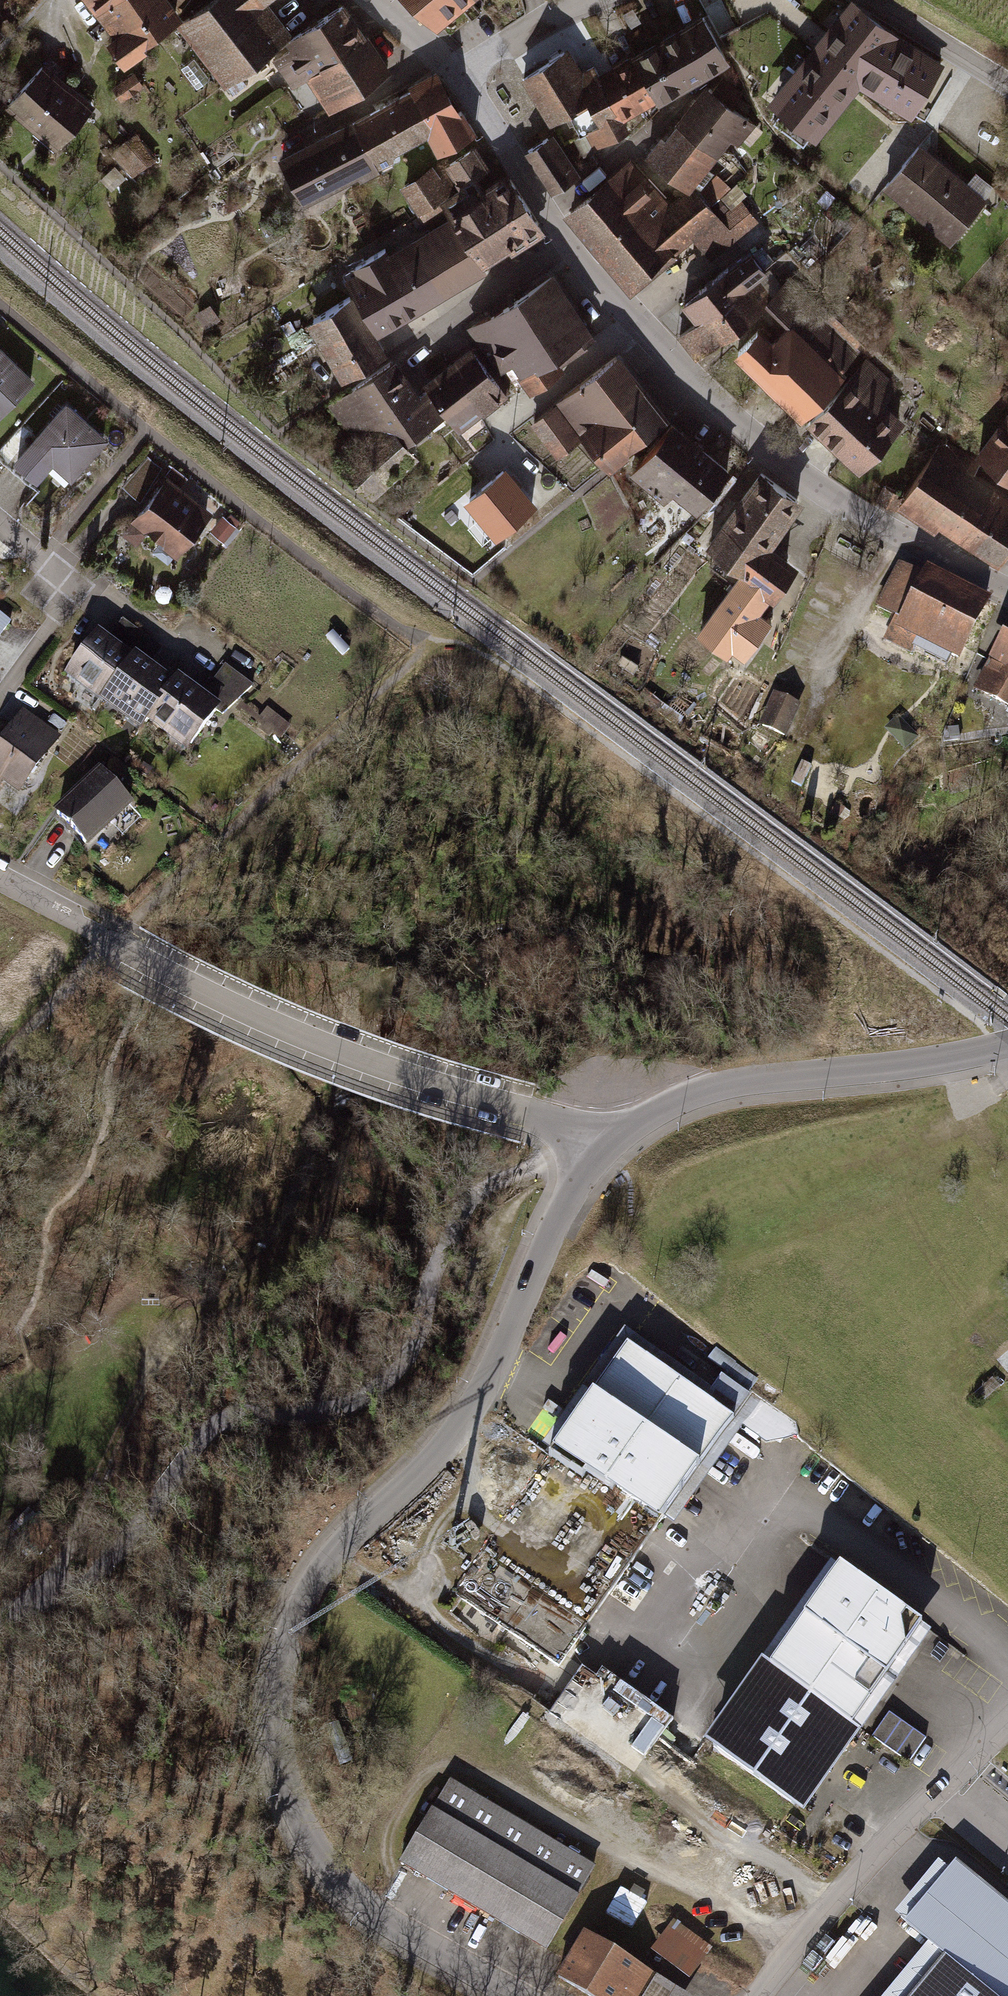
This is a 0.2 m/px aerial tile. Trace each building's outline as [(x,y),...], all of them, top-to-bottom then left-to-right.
[(123,58),(182,18),(169,0),(83,0),(123,58)] [(175,27),(224,90),(294,36),(270,5),(277,0),(210,0),(175,27)] [(412,6),(434,33),(474,0),(407,0),(412,6)] [(855,0),(842,0),(758,113),(798,142),(807,129),(821,139),(859,88),(906,123),(947,68),(855,0)] [(292,51),(278,59),(311,114),(387,68),(350,7),(288,44),(292,51)] [(658,105),(731,64),(703,13),(629,54),(656,102),(658,105)] [(9,37),(0,24),(0,44),(9,37)] [(630,128),(625,118),(599,71),(594,62),(582,69),(571,48),(521,75),(548,124),(589,101),(601,123),(584,132),(593,148),(630,128)] [(625,118),(656,102),(629,54),(599,71),(625,118)] [(97,110),(46,66),(8,111),(59,155),(97,110)] [(439,66),(408,84),(410,88),(432,124),(427,137),(437,155),(477,132),(439,66)] [(702,187),(715,170),(711,166),(732,136),(738,142),(754,124),(706,85),(691,103),(665,134),(646,156),(689,189),(693,186),(696,183),(702,187)] [(432,124),(410,88),(354,119),(376,163),(427,137),(432,124)] [(354,119),(352,118),(278,156),(303,204),(359,176),(361,180),(379,170),(376,163),(354,119)] [(139,133),(113,153),(134,179),(160,159),(139,133)] [(555,134),(526,151),(552,195),(581,178),(555,134)] [(434,164),(398,187),(420,220),(495,170),(482,145),(442,174),(434,164)] [(922,147),(886,191),(954,246),(989,203),(922,147)] [(742,203),(722,217),(693,186),(689,189),(671,203),(634,157),(568,212),(631,289),(694,235),(716,261),(759,223),(742,203)] [(541,233),(506,176),(455,207),(462,218),(453,224),(481,269),(541,233)] [(357,370),(387,352),(376,334),(421,306),(451,288),(481,269),(453,224),(449,217),(349,279),(360,295),(313,324),(345,377),(357,370)] [(776,287),(747,255),(709,288),(683,309),(695,327),(684,336),(702,356),(739,328),(767,306),(786,325),(772,341),(764,329),(738,358),(778,395),(808,423),(829,444),(860,475),(908,424),(888,403),(904,388),(793,274),(776,287)] [(597,334),(553,272),(474,327),(504,370),(515,362),(534,390),(565,369),(559,360),(597,334)] [(0,345),(0,420),(37,382),(0,345)] [(411,382),(396,359),(348,393),(331,404),(359,440),(337,459),(377,492),(418,454),(406,440),(448,410),(462,429),(507,395),(472,348),(452,364),(417,390),(411,382)] [(624,351),(532,421),(557,455),(584,434),(605,462),(671,413),(624,351)] [(110,437),(68,401),(32,443),(74,478),(110,437)] [(977,453),(1007,477),(1007,413),(977,453)] [(734,470),(676,424),(635,477),(694,522),(734,470)] [(942,441),(906,497),(899,508),(935,531),(940,524),(955,534),(969,543),(1001,564),(1007,552),(1007,495),(974,473),(979,465),(942,441)] [(508,461),(467,498),(502,537),(543,500),(508,461)] [(806,504),(761,471),(704,548),(738,573),(699,626),(746,660),(774,622),(756,609),(765,597),(775,604),(802,568),(774,547),(806,504)] [(215,511),(168,475),(133,521),(180,557),(215,511)] [(238,525),(221,514),(211,529),(227,540),(238,525)] [(920,575),(898,564),(877,608),(899,619),(920,575)] [(992,606),(927,574),(895,636),(960,669),(992,606)] [(0,613),(0,640),(13,624),(0,613)] [(111,636),(98,627),(62,682),(143,735),(149,726),(191,754),(219,711),(232,719),(256,683),(224,662),(203,694),(196,689),(177,677),(174,682),(161,673),(151,666),(162,649),(121,622),(111,636)] [(990,662),(972,691),(1007,712),(1007,634),(990,662)] [(801,704),(773,692),(759,725),(787,737),(801,704)] [(24,710),(0,747),(0,786),(21,800),(63,736),(24,710)] [(136,806),(102,770),(55,814),(89,850),(136,806)] [(552,1459),(656,1532),(734,1422),(630,1349),(552,1459)] [(711,1394),(742,1409),(752,1388),(722,1373),(711,1394)] [(934,1629),(838,1563),(770,1663),(762,1657),(703,1744),(807,1815),(841,1765),(898,1683),(934,1629)] [(624,1681),(616,1691),(661,1730),(670,1719),(624,1681)] [(914,1759),(928,1732),(888,1711),(874,1738),(914,1759)] [(597,1862),(451,1776),(399,1863),(545,1949),(597,1862)] [(609,1913),(636,1926),(650,1899),(623,1886),(609,1913)] [(712,1943),(671,1921),(653,1954),(695,1976),(712,1943)] [(910,1995),(1007,1995),(1007,1951),(971,1922),(910,1995)] [(586,1928),(560,1973),(599,1995),(641,1995),(657,1970),(586,1928)]
